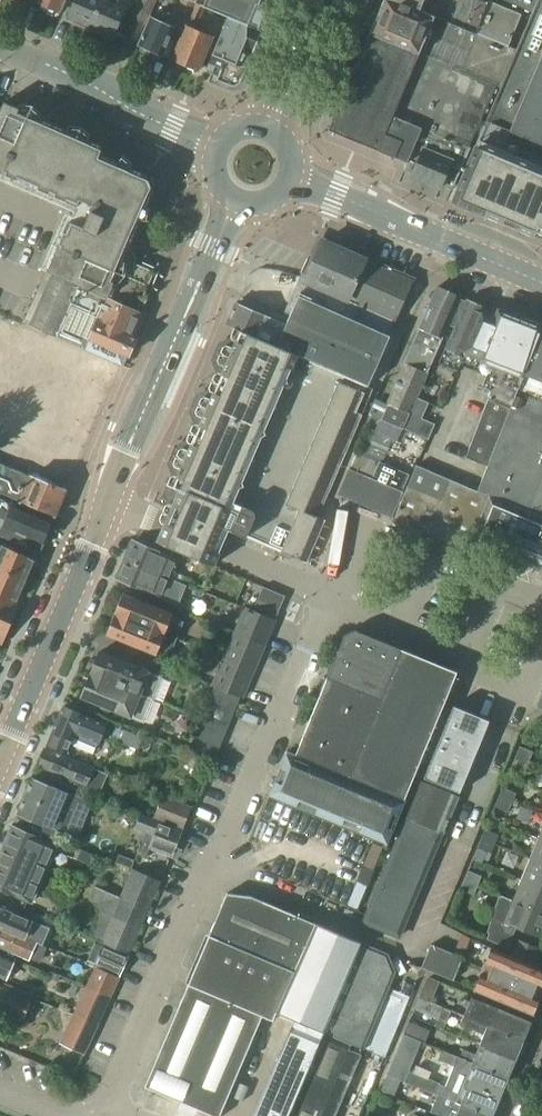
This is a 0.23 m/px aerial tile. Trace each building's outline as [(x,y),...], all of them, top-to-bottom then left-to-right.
[(38,1),(62,12),(67,0),(39,0),(38,1)] [(69,19),(91,28),(103,0),(77,0),(69,19)] [(91,28),(114,37),(128,3),(122,0),(103,0),(91,28)] [(124,37),(138,43),(139,42),(151,15),(157,0),(139,0),(124,37)] [(138,45),(141,46),(152,51),(162,56),(174,30),(181,33),(193,2),(189,0),(182,0),(178,8),(174,7),(167,23),(158,19),(151,15),(139,42),(138,43),(138,45)] [(222,6),(223,4),(232,8),(264,21),(273,0),(209,0),(222,6)] [(371,32),(494,83),(510,46),(399,0),(384,0),(371,32)] [(510,46),(523,13),(491,0),(399,0),(510,46)] [(452,201),(541,240),(541,0),(537,0),(452,201)] [(532,11),(537,0),(506,0),(532,11)] [(184,34),(173,60),(197,71),(213,35),(195,28),(205,6),(197,2),(196,3),(193,2),(181,33),(184,34)] [(209,63),(206,71),(219,77),(218,79),(229,84),(233,85),(237,84),(240,82),(243,78),(263,30),(266,22),(264,21),(232,8),(228,16),(209,63)] [(371,32),(331,128),(409,160),(423,127),(468,146),(494,83),(371,32)] [(0,110),(0,171),(77,202),(78,203),(100,150),(103,142),(18,105),(4,100),(0,110)] [(400,183),(445,201),(468,146),(423,127),(409,160),(400,183)] [(77,202),(49,269),(82,282),(141,307),(157,270),(136,261),(130,258),(165,177),(100,150),(78,203),(77,202)] [(322,241),(305,280),(344,297),(352,301),(369,262),(322,241)] [(369,262),(352,301),(397,321),(414,282),(369,262)] [(46,273),(24,324),(29,326),(55,337),(90,352),(113,361),(124,366),(129,355),(130,355),(138,337),(136,336),(142,321),(136,319),(138,314),(79,289),(80,287),(82,282),(49,269),(48,268),(46,273)] [(226,325),(234,328),(241,330),(368,386),(397,321),(352,301),(344,297),(305,280),(287,324),(236,302),(226,325)] [(389,406),(383,421),(403,430),(410,414),(417,398),(460,298),(437,288),(419,328),(404,363),(406,364),(388,405),(389,406)] [(467,301),(441,363),(458,370),(466,353),(478,358),(479,357),(486,340),(486,338),(487,338),(496,313),(484,308),(467,301)] [(478,358),(474,370),(486,375),(482,387),(490,391),(520,318),(498,309),(496,313),(487,338),(486,338),(486,340),(479,357),(478,358)] [(465,457),(487,466),(539,334),(541,327),(520,318),(490,391),(465,457)] [(214,565),(216,561),(220,552),(230,529),(306,563),(325,519),(313,514),(368,386),(241,330),(173,487),(178,489),(172,505),(162,528),(156,541),(214,565)] [(477,492),(490,496),(541,517),(541,344),(541,343),(541,342),(541,336),(539,334),(487,466),(477,492)] [(68,393),(118,406),(128,367),(78,355),(68,393)] [(410,414),(403,430),(428,440),(435,424),(422,418),(429,403),(417,398),(410,414)] [(366,430),(350,468),(339,494),(392,516),(409,476),(382,465),(392,441),(366,430)] [(53,515),(64,490),(0,462),(0,491),(53,515)] [(408,485),(394,517),(467,549),(473,534),(490,496),(477,492),(449,480),(416,466),(408,485)] [(473,534),(541,562),(541,517),(490,496),(473,534)] [(54,521),(0,498),(0,535),(36,550),(39,543),(44,544),(54,521)] [(177,560),(134,542),(127,560),(182,584),(185,576),(172,571),(177,560)] [(27,579),(35,559),(0,545),(0,568),(27,579)] [(127,560),(119,579),(179,605),(187,586),(182,584),(127,560)] [(17,603),(17,602),(27,579),(0,568),(0,595),(17,603)] [(276,618),(285,595),(263,586),(254,609),(276,618)] [(124,594),(116,614),(177,639),(184,622),(173,617),(174,615),(124,594)] [(12,623),(19,607),(17,603),(0,595),(0,618),(12,623)] [(246,606),(235,631),(265,644),(276,618),(254,609),(246,606)] [(116,614),(107,636),(157,656),(159,652),(170,656),(177,639),(116,614)] [(0,618),(0,642),(4,644),(12,623),(0,618)] [(345,635),(328,677),(327,678),(381,699),(402,648),(357,630),(345,635)] [(223,657),(256,671),(267,645),(265,644),(235,631),(234,631),(223,657)] [(402,648),(381,699),(349,776),(406,799),(458,671),(402,648)] [(162,678),(101,652),(91,675),(153,700),(162,678)] [(215,687),(240,697),(244,699),(256,671),(223,657),(211,685),(215,687)] [(153,700),(91,675),(82,698),(144,723),(153,700)] [(327,678),(297,753),(296,754),(349,776),(381,699),(327,678)] [(240,697),(215,687),(201,720),(227,730),(235,711),(235,710),(240,697)] [(452,705),(439,739),(476,753),(490,720),(452,705)] [(48,744),(67,752),(71,744),(94,754),(106,725),(84,715),(64,706),(52,734),(48,744)] [(227,730),(201,720),(189,748),(215,759),(227,730)] [(113,738),(138,750),(138,749),(142,750),(147,740),(118,727),(113,738)] [(439,739),(423,778),(460,793),(476,753),(439,739)] [(516,755),(530,761),(534,752),(520,746),(516,755)] [(107,774),(45,749),(38,766),(54,772),(51,778),(98,797),(107,774)] [(296,754),(288,751),(270,796),(387,844),(406,799),(349,776),(296,754)] [(530,761),(516,755),(512,765),(526,771),(530,761)] [(33,779),(26,796),(85,820),(93,802),(71,793),(71,795),(33,779)] [(366,916),(363,922),(365,924),(398,938),(401,936),(439,844),(459,796),(422,780),(394,847),(366,916)] [(499,796),(512,802),(515,793),(502,788),(499,796)] [(163,795),(154,818),(184,829),(192,806),(163,795)] [(26,796),(18,814),(38,822),(37,830),(55,837),(58,831),(77,839),(85,820),(26,796)] [(512,802),(499,796),(495,807),(508,812),(512,802)] [(141,813),(135,828),(143,831),(138,846),(141,847),(138,856),(148,859),(152,848),(173,857),(184,829),(154,818),(141,813)] [(13,826),(5,846),(34,858),(47,863),(55,844),(13,826)] [(482,837),(495,843),(499,834),(486,829),(482,837)] [(495,843),(482,837),(473,860),(480,863),(482,859),(488,861),(495,843)] [(539,838),(531,858),(541,863),(541,839),(539,838)] [(0,857),(0,889),(31,902),(40,879),(47,863),(34,858),(5,846),(0,857)] [(541,887),(541,863),(531,858),(522,878),(541,887)] [(134,869),(120,898),(109,893),(89,937),(130,955),(163,882),(134,869)] [(465,879),(478,885),(482,876),(468,871),(465,879)] [(541,912),(541,887),(522,878),(513,900),(541,912)] [(478,885),(465,879),(461,890),(474,895),(478,885)] [(251,895),(228,893),(210,933),(295,970),(298,964),(317,923),(251,895)] [(490,933),(488,938),(509,947),(517,927),(541,937),(541,935),(541,912),(513,900),(501,895),(501,896),(499,895),(488,933),(490,933)] [(27,936),(34,921),(0,906),(0,924),(27,936)] [(295,1020),(325,1032),(352,1043),(364,1049),(397,971),(389,953),(317,923),(298,964),(295,970),(277,1012),(295,1020)] [(30,960),(31,959),(40,963),(47,947),(38,943),(37,941),(27,936),(0,924),(0,947),(30,960)] [(146,1086),(216,1115),(220,1115),(263,1016),(274,1020),(277,1012),(295,970),(210,933),(178,1010),(146,1086)] [(520,940),(513,957),(531,964),(538,948),(520,940)] [(89,960),(96,963),(96,964),(121,974),(129,957),(104,945),(103,946),(96,943),(89,960)] [(463,957),(431,945),(422,967),(453,980),(463,957)] [(491,947),(474,988),(533,1013),(541,990),(541,968),(531,964),(513,957),(491,947)] [(6,979),(15,959),(0,953),(0,977),(6,979)] [(96,967),(88,984),(88,986),(112,996),(121,974),(96,964),(94,967),(96,967)] [(426,979),(419,997),(430,1002),(438,984),(426,979)] [(24,1020),(32,999),(1,987),(1,986),(0,986),(0,1011),(24,1020)] [(75,1013),(99,1022),(112,996),(88,986),(75,1013)] [(419,997),(411,1015),(433,1024),(440,1006),(430,1002),(419,997)] [(521,1040),(529,1021),(471,997),(464,1017),(474,1021),(521,1040)] [(75,1013),(62,1041),(86,1052),(99,1022),(75,1013)] [(411,1015),(403,1035),(421,1042),(425,1044),(433,1024),(411,1015)] [(464,1017),(460,1025),(471,1029),(483,1034),(479,1043),(514,1058),(521,1040),(474,1021),(464,1017)] [(352,1043),(325,1032),(295,1020),(254,1115),(321,1115),(352,1043)] [(403,1035),(388,1073),(402,1078),(405,1080),(437,1093),(438,1093),(491,1115),(499,1096),(450,1076),(446,1085),(409,1071),(421,1042),(403,1035)] [(463,1048),(460,1057),(506,1077),(514,1058),(479,1043),(475,1053),(463,1048)] [(444,1051),(441,1060),(454,1065),(450,1076),(499,1096),(506,1077),(460,1057),(444,1051)] [(388,1075),(381,1093),(394,1098),(401,1080),(402,1078),(388,1073),(387,1075),(388,1075)] [(431,1112),(432,1113),(440,1115),(490,1115),(491,1115),(438,1093),(438,1094),(431,1112)]
